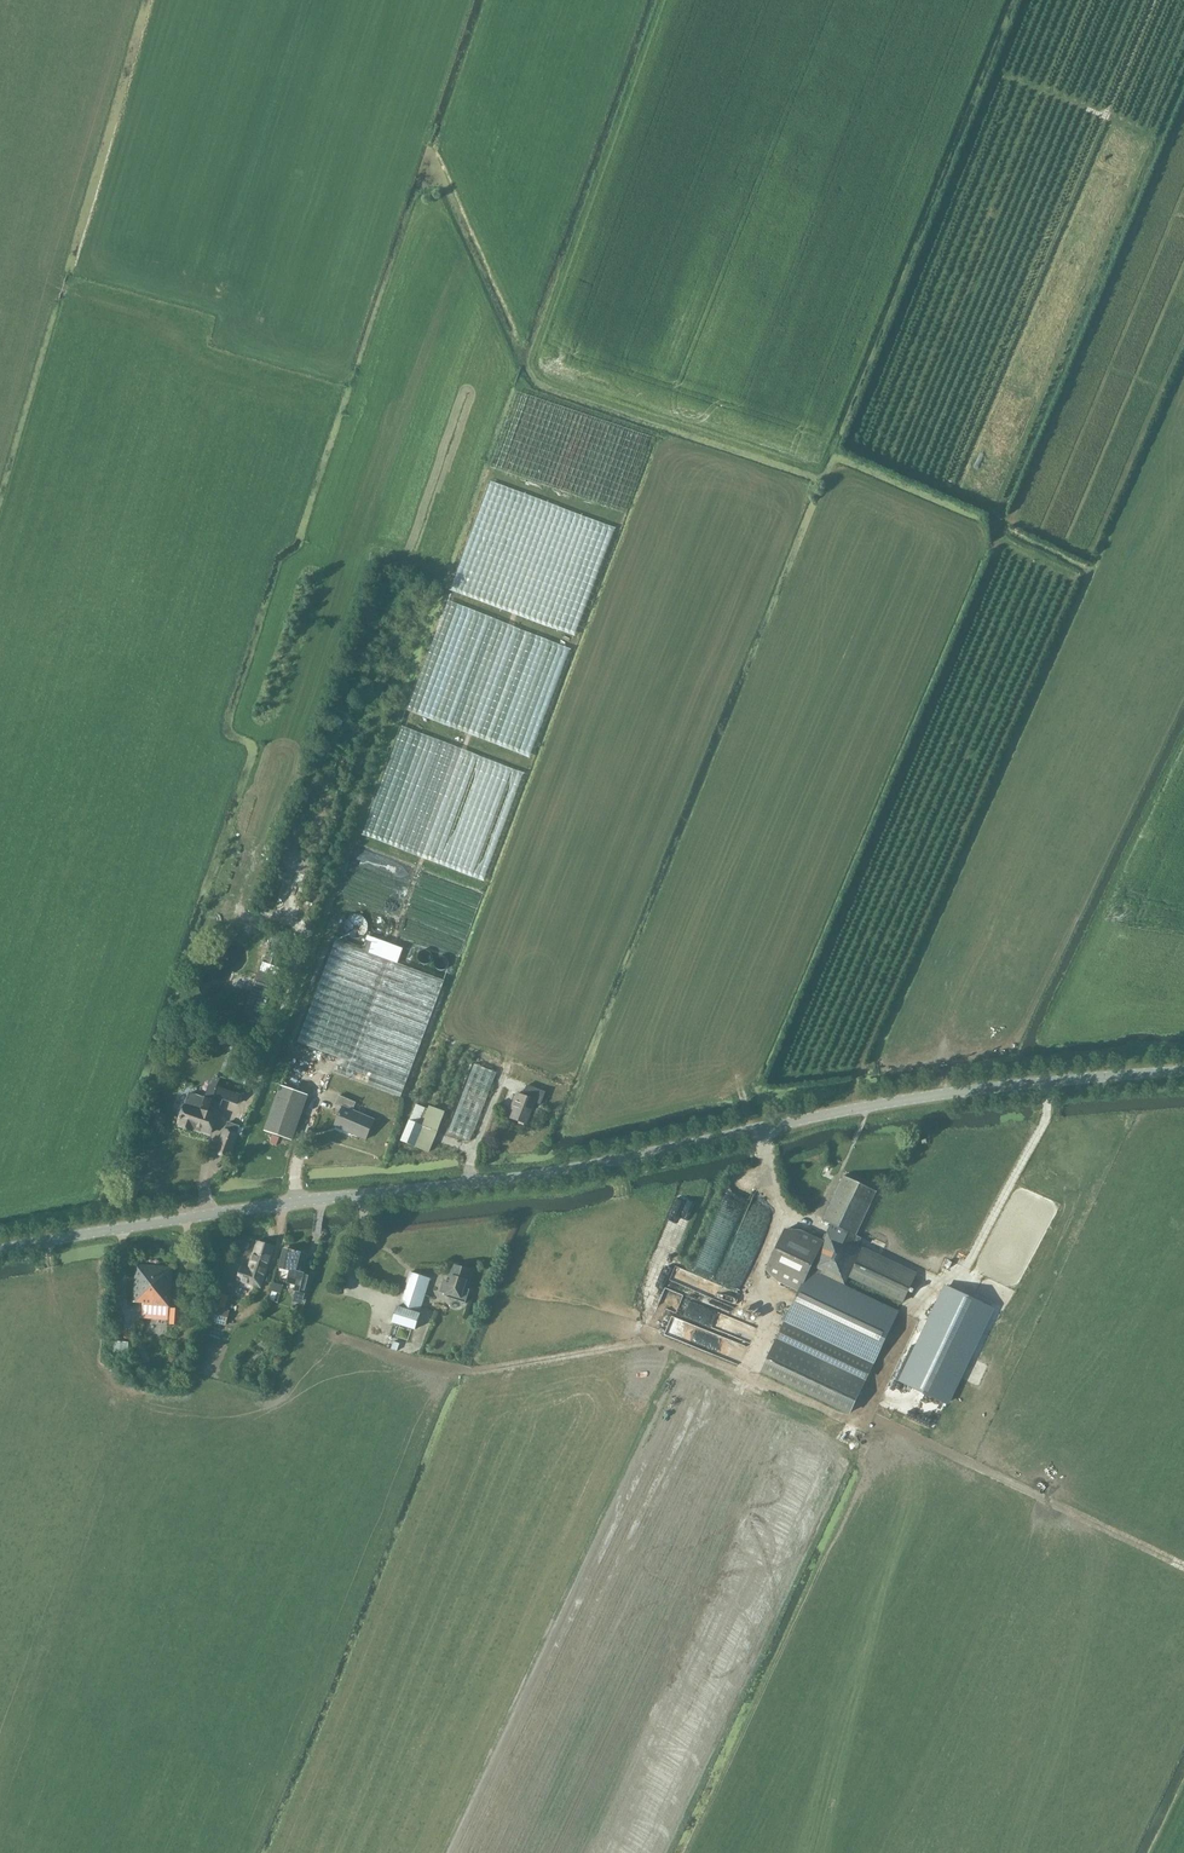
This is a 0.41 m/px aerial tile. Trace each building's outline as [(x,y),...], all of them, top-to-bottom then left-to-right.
[(482,567),(463,568),(464,594),(483,593),(482,567)] [(392,751),(363,834),(437,860),(448,859),(432,854),(452,854),(452,847),(454,840),(461,842),(462,837),(466,838),(469,831),(477,831),(479,824),(483,824),(483,786),(475,786),(474,790),(467,790),(467,782),(477,782),(463,777),(461,777),(452,774),(449,781),(438,777),(434,777),(423,773),(410,773),(392,767),(392,751)] [(365,929),(365,926),(364,921),(362,918),(359,916),(355,915),(353,915),(350,915),(346,918),(344,920),(343,922),(342,926),(343,930),(345,934),(349,936),(351,937),(353,938),(358,937),(359,936),(362,934),(364,931),(365,929)] [(401,948),(389,943),(366,935),(361,950),(334,940),(298,1043),(339,1057),(333,1072),(401,1096),(443,979),(396,962),(401,948)] [(241,1020),(251,1023),(263,988),(253,984),(241,1020)] [(502,1059),(504,1046),(490,1043),(487,1056),(502,1059)] [(471,1141),(497,1072),(474,1064),(449,1132),(471,1141)] [(185,1106),(179,1125),(181,1125),(180,1128),(193,1133),(194,1130),(211,1136),(217,1116),(222,1099),(238,1104),(244,1086),(214,1076),(206,1099),(190,1093),(186,1106),(185,1106)] [(546,1092),(527,1085),(526,1088),(524,1095),(517,1092),(511,1108),(514,1109),(511,1118),(527,1124),(535,1103),(541,1105),(546,1092)] [(281,1086),(265,1131),(292,1141),(308,1095),(281,1086)] [(366,1140),(375,1119),(353,1110),(357,1102),(339,1095),(335,1105),(342,1108),(335,1126),(366,1140)] [(444,1115),(431,1109),(416,1104),(409,1120),(401,1141),(429,1153),(444,1115)] [(225,1129),(217,1154),(229,1158),(238,1133),(237,1133),(240,1126),(229,1122),(226,1129),(225,1129)] [(831,1224),(823,1241),(801,1231),(785,1229),(766,1269),(777,1280),(799,1291),(782,1325),(873,1368),(900,1311),(845,1285),(849,1278),(903,1303),(917,1273),(858,1245),(862,1238),(856,1235),(877,1191),(843,1176),(822,1220),(831,1224)] [(242,1262),(236,1282),(238,1282),(237,1286),(239,1290),(247,1293),(251,1292),(253,1286),(261,1289),(275,1247),(257,1241),(250,1264),(242,1262)] [(750,1255),(734,1251),(735,1248),(731,1247),(728,1258),(723,1256),(719,1270),(730,1273),(731,1267),(746,1271),(750,1255)] [(291,1270),(289,1279),(287,1284),(296,1286),(295,1290),(306,1293),(311,1275),(302,1272),(307,1254),(285,1249),(280,1267),(291,1270)] [(449,1280),(445,1279),(442,1291),(448,1293),(447,1296),(466,1302),(470,1288),(467,1287),(472,1269),(454,1264),(449,1280)] [(170,1321),(174,1267),(136,1265),(133,1302),(135,1302),(135,1303),(143,1304),(142,1319),(170,1321)] [(392,1323),(395,1324),(416,1330),(421,1313),(431,1278),(409,1271),(398,1306),(392,1323)] [(666,1282),(661,1299),(678,1304),(683,1286),(666,1282)] [(947,1286),(901,1383),(945,1404),(992,1307),(947,1286)] [(217,1295),(210,1323),(226,1327),(230,1312),(224,1310),(227,1297),(217,1295)] [(752,1337),(758,1318),(709,1304),(707,1310),(716,1313),(712,1325),(752,1337)] [(689,1335),(694,1316),(671,1310),(666,1330),(689,1335)] [(873,1368),(782,1325),(777,1337),(867,1380),(873,1368)] [(867,1380),(777,1337),(761,1370),(850,1414),(867,1380)] [(392,1339),(390,1347),(397,1349),(399,1341),(392,1339)] [(129,1344),(114,1343),(112,1358),(127,1360),(129,1344)]
